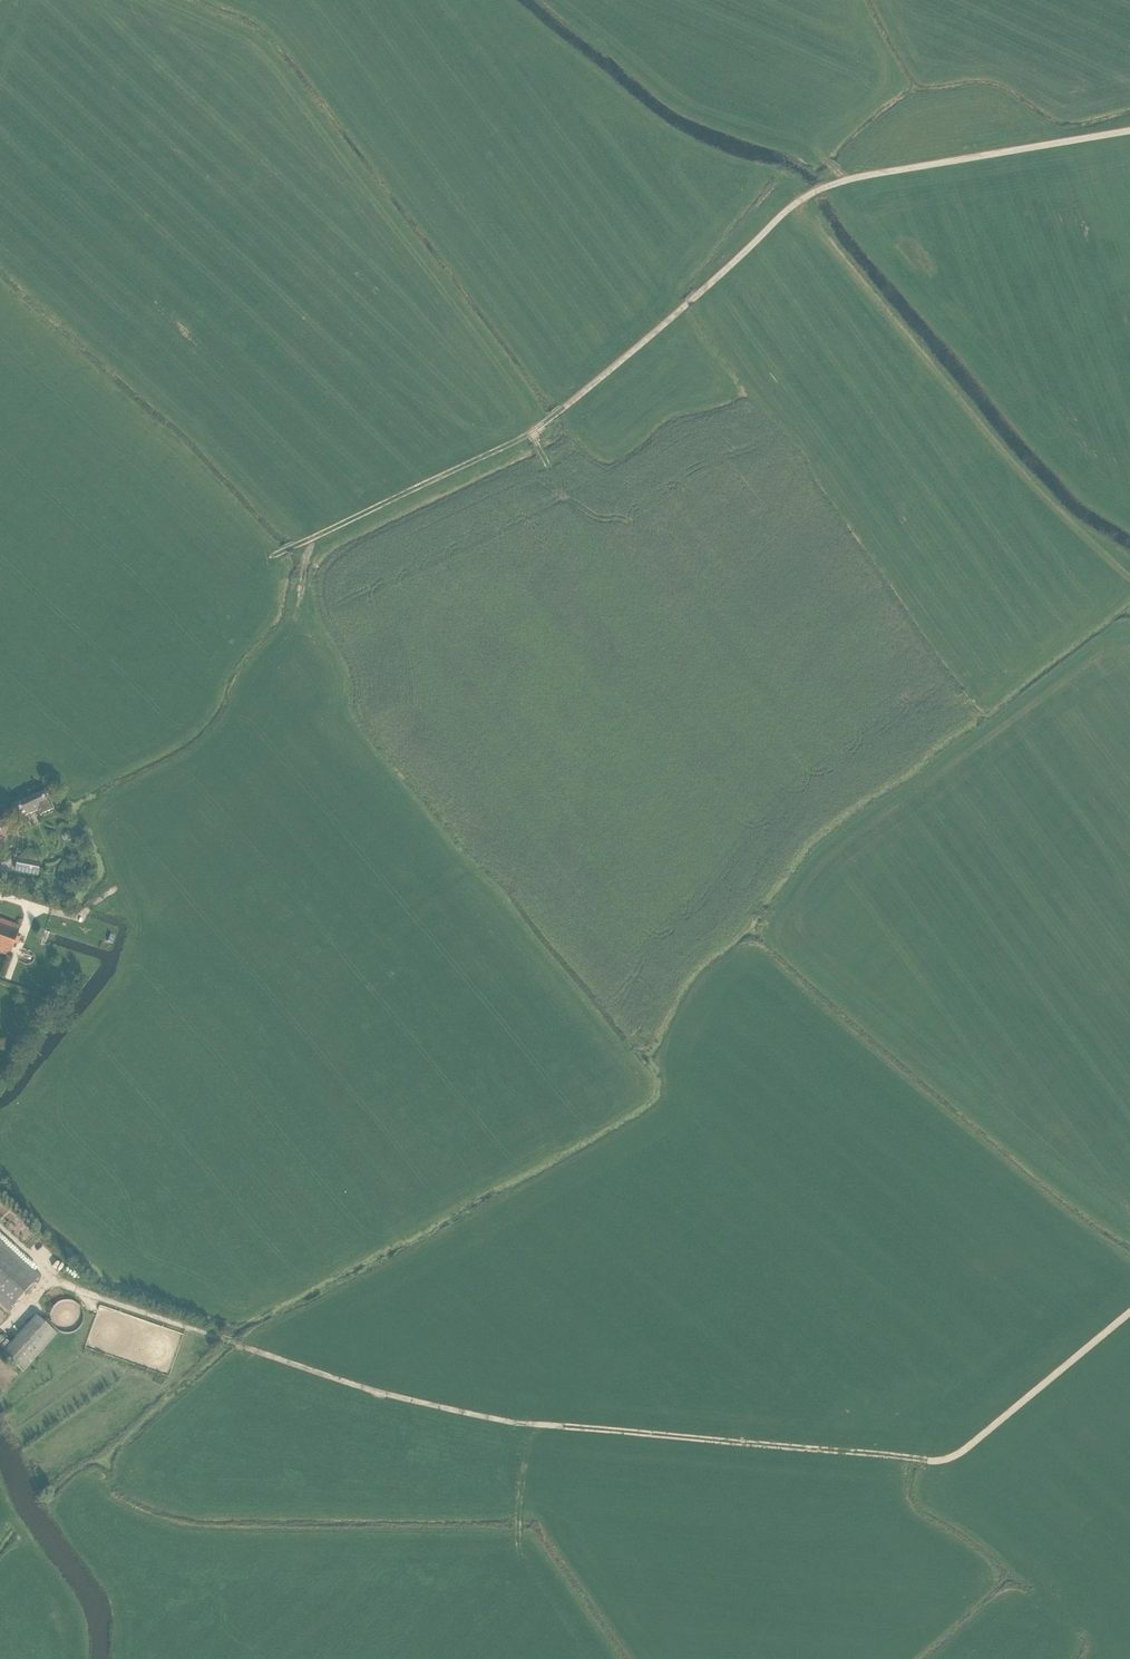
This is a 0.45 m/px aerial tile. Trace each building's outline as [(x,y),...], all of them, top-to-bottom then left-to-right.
[(53,803),(46,789),(11,804),(18,819),(28,814),(38,810),(40,816),(54,810),(51,804),(53,803)] [(38,875),(40,862),(17,857),(15,871),(38,875)] [(10,956),(21,926),(0,918),(0,953),(10,956)] [(10,1309),(39,1276),(0,1241),(0,1300),(10,1309)] [(78,1329),(81,1326),(82,1323),(83,1318),(83,1315),(82,1311),(80,1307),(78,1304),(74,1302),(70,1300),(66,1300),(63,1301),(59,1302),(57,1304),(54,1307),(52,1310),(51,1313),(51,1314),(51,1316),(51,1318),(51,1320),(51,1322),(52,1324),(53,1326),(55,1328),(58,1330),(60,1332),(62,1333),(65,1333),(69,1333),(72,1332),(75,1331),(78,1329)] [(37,1316),(3,1353),(23,1372),(57,1334),(37,1316)]
